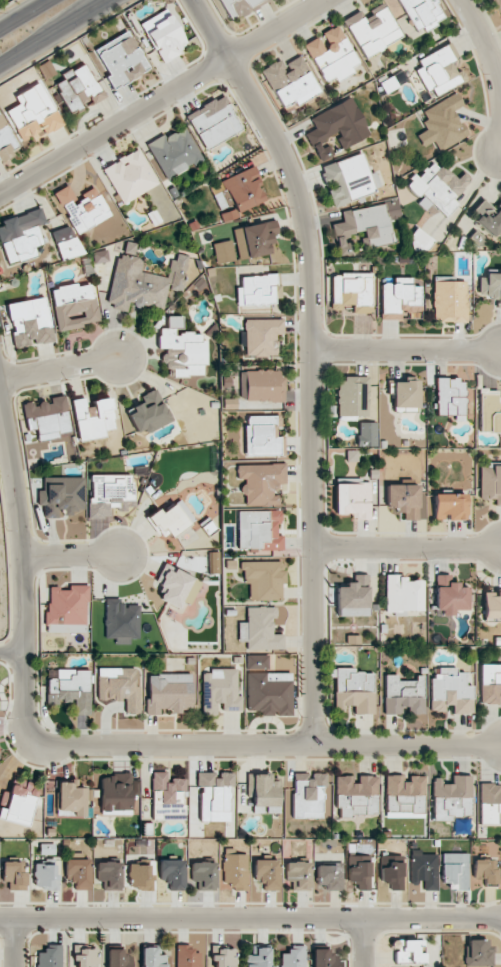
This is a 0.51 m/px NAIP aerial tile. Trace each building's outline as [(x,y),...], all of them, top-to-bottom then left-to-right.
[(267,0),(219,0),(230,21),(267,0)] [(422,27),(424,31),(446,20),(435,0),(398,0),(414,32),(422,27)] [(364,58),(402,37),(383,4),(363,16),(360,10),(343,20),(364,58)] [(181,47),(186,45),(169,9),(141,22),(160,64),(184,53),(181,47)] [(305,43),(322,82),(334,77),(335,81),(353,73),(350,66),(356,63),(339,25),(320,34),(321,36),(305,43)] [(94,49),(108,76),(106,77),(112,89),(149,70),(129,31),(94,49)] [(415,70),(430,99),(462,83),(450,61),(457,57),(449,43),(417,60),(421,67),(415,70)] [(296,105),(320,92),(299,55),(284,64),(281,59),(261,70),(282,107),(293,101),(296,105)] [(70,115),(104,98),(86,63),(61,75),(63,80),(55,84),(70,115)] [(14,96),(18,104),(6,111),(21,141),(36,133),(39,138),(63,126),(40,82),(14,96)] [(422,110),(427,120),(422,122),(426,130),(417,135),(423,147),(434,142),(438,150),(466,137),(453,110),(463,105),(457,93),(422,110)] [(204,150),(242,130),(224,95),(186,115),(204,150)] [(370,136),(352,97),(310,117),(315,129),(306,133),(319,162),(332,156),(324,138),(334,134),(341,149),(370,136)] [(0,160),(19,150),(0,112),(0,159),(0,160)] [(166,180),(203,160),(184,126),(147,146),(166,180)] [(102,169),(122,205),(158,184),(138,149),(102,169)] [(333,207),(375,193),(361,153),(320,167),(327,188),(326,189),(333,207)] [(444,217),(458,205),(453,198),(472,182),(464,173),(454,181),(437,159),(405,185),(418,200),(416,201),(424,210),(433,203),(444,217)] [(267,200),(253,166),(221,180),(233,209),(220,215),(223,223),(239,216),(237,212),(267,200)] [(111,216),(95,186),(77,196),(70,184),(53,193),(75,235),(111,216)] [(500,234),(500,204),(495,210),(483,199),(472,211),(478,216),(474,220),(495,240),(500,234)] [(341,211),(343,222),(332,224),(338,255),(353,253),(350,234),(361,231),(364,247),(391,242),(388,221),(401,219),(397,201),(341,211)] [(36,254),(33,246),(42,243),(36,225),(45,222),(41,209),(1,220),(3,226),(0,227),(0,242),(6,263),(36,254)] [(241,227),(247,258),(275,253),(272,235),(278,234),(276,220),(241,227)] [(61,261),(81,254),(71,225),(51,231),(61,261)] [(424,255),(434,239),(417,228),(406,243),(424,255)] [(163,311),(167,290),(182,293),(188,256),(173,253),(169,277),(141,272),(143,259),(134,257),(137,243),(126,241),(123,257),(116,255),(107,307),(127,310),(128,305),(163,311)] [(108,261),(106,250),(92,253),(94,264),(108,261)] [(498,268),(498,275),(480,275),(479,298),(497,298),(496,308),(500,308),(500,268),(498,268)] [(331,274),(331,310),(370,310),(370,274),(331,274)] [(237,307),(275,307),(275,275),(240,275),(240,287),(237,287),(237,307)] [(382,319),(401,318),(400,315),(421,314),(420,286),(412,286),(412,277),(394,278),(394,284),(381,284),(382,319)] [(433,281),(433,321),(466,322),(467,282),(433,281)] [(51,289),(57,330),(98,324),(91,282),(51,289)] [(207,375),(204,341),(201,341),(200,332),(175,335),(174,329),(182,328),(181,316),(166,317),(168,328),(158,329),(160,348),(163,348),(165,371),(172,370),(173,378),(207,375)] [(283,319),(245,319),(245,356),(276,356),(276,334),(283,334),(283,319)] [(283,402),(283,371),(246,370),(245,401),(283,402)] [(366,377),(337,378),(338,416),(367,415),(366,377)] [(436,416),(455,416),(455,421),(464,421),(465,379),(436,379),(436,416)] [(393,393),(393,407),(418,407),(418,381),(388,382),(388,393),(393,393)] [(141,396),(145,404),(126,412),(137,436),(171,421),(156,389),(141,396)] [(500,432),(500,397),(498,397),(498,389),(480,389),(480,432),(500,432)] [(36,438),(69,434),(65,396),(50,397),(51,402),(36,403),(36,402),(23,403),(26,430),(35,429),(36,438)] [(78,441),(105,437),(103,429),(115,427),(110,398),(93,401),(94,406),(86,407),(85,398),(72,400),(78,441)] [(275,416),(244,416),(245,456),(280,455),(280,436),(275,436),(275,416)] [(377,423),(358,423),(358,446),(376,447),(377,423)] [(242,506),(278,506),(278,490),(284,490),(284,464),(236,464),(236,479),(242,479),(242,506)] [(480,466),(480,500),(495,500),(495,506),(500,506),(500,466),(480,466)] [(88,518),(109,518),(109,507),(116,507),(116,501),(132,501),(132,475),(91,475),(91,498),(87,498),(88,518)] [(83,477),(53,477),(53,483),(45,484),(46,491),(37,491),(37,506),(43,505),(43,516),(84,515),(83,477)] [(371,519),(370,483),(335,484),(335,514),(351,514),(351,520),(371,519)] [(417,520),(418,485),(387,484),(387,508),(395,508),(395,513),(404,513),(404,520),(417,520)] [(434,494),(434,520),(445,520),(466,520),(466,494),(434,494)] [(146,518),(157,532),(163,527),(172,538),(195,520),(180,499),(162,512),(159,508),(146,518)] [(283,549),(282,511),(237,511),(237,550),(283,549)] [(210,573),(219,573),(218,552),(210,552),(210,573)] [(283,561),(241,562),(242,584),(248,583),(248,600),(281,600),(280,583),(284,583),(283,561)] [(199,583),(168,566),(158,585),(165,589),(159,600),(184,612),(199,583)] [(354,575),(354,582),(346,583),(346,588),(336,588),(337,617),(368,616),(368,575),(354,575)] [(448,575),(436,575),(438,616),(454,615),(454,611),(468,610),(467,588),(458,588),(458,582),(448,582),(448,575)] [(386,612),(422,611),(421,580),(405,581),(405,576),(385,576),(386,612)] [(87,585),(69,585),(69,589),(47,589),(47,632),(86,632),(87,585)] [(484,619),(500,619),(500,592),(483,592),(484,619)] [(140,638),(139,605),(124,606),(124,600),(104,600),(104,639),(115,639),(115,644),(130,644),(130,638),(140,638)] [(283,649),(283,634),(271,634),(271,618),(275,618),(275,607),(245,607),(246,623),(237,623),(238,642),(246,642),(246,650),(283,649)] [(268,655),(245,655),(245,670),(268,669),(268,655)] [(480,664),(480,704),(499,704),(499,696),(500,696),(500,664),(480,664)] [(97,700),(126,700),(125,713),(140,713),(141,688),(135,687),(136,668),(98,668),(97,700)] [(237,668),(211,669),(211,673),(202,673),(202,716),(217,716),(217,703),(223,703),(223,711),(242,711),(242,697),(237,697),(237,668)] [(374,673),(354,673),(354,668),(335,668),(334,711),(344,711),(344,705),(354,705),(354,714),(373,714),(374,673)] [(430,711),(444,711),(444,705),(453,705),(453,714),(473,714),(473,686),(466,686),(466,672),(457,672),(457,668),(438,668),(438,677),(430,677),(430,711)] [(90,670),(57,669),(56,679),(47,679),(46,702),(75,703),(75,714),(89,715),(90,670)] [(291,716),(292,673),(247,672),(247,710),(259,711),(259,716),(274,716),(291,716)] [(148,714),(159,714),(159,709),(170,709),(170,713),(192,713),(192,674),(147,675),(148,714)] [(384,714),(400,714),(400,707),(409,707),(409,714),(424,714),(424,676),(416,676),(416,681),(397,681),(397,675),(384,675),(384,714)] [(152,820),(185,820),(185,779),(168,778),(168,772),(153,772),(152,820)] [(229,821),(230,786),(233,786),(233,772),(217,772),(217,773),(196,772),(196,787),(200,787),(200,821),(229,821)] [(278,781),(271,782),(271,773),(251,774),(252,814),(279,813),(278,781)] [(323,818),(324,773),(310,773),(310,774),(294,773),(292,818),(323,818)] [(100,775),(101,815),(132,814),(131,774),(100,775)] [(336,776),(336,808),(340,808),(340,815),(378,815),(378,775),(359,775),(359,784),(352,784),(352,776),(336,776)] [(386,775),(385,817),(424,818),(425,776),(406,775),(386,775)] [(432,821),(452,821),(452,815),(471,815),(471,776),(452,776),(452,785),(440,785),(440,778),(433,778),(432,821)] [(27,827),(38,784),(26,781),(24,788),(12,785),(5,809),(0,808),(0,819),(27,827)] [(85,817),(86,788),(75,787),(75,783),(58,782),(57,816),(85,817)] [(500,823),(500,784),(479,784),(480,824),(500,823)] [(248,891),(247,854),(232,854),(232,849),(223,849),(224,882),(232,882),(232,891),(248,891)] [(437,854),(421,854),(421,850),(411,850),(410,885),(423,885),(423,890),(436,891),(437,854)] [(442,882),(450,882),(450,889),(468,889),(468,853),(442,853),(442,882)] [(403,856),(381,856),(380,882),(390,882),(390,890),(402,890),(403,856)] [(75,879),(75,890),(90,889),(89,859),(65,860),(65,879),(75,879)] [(473,860),(474,877),(484,877),(484,884),(496,884),(495,859),(473,860)] [(169,891),(184,890),(183,860),(160,861),(160,880),(169,880),(169,891)] [(279,860),(254,860),(253,879),(264,879),(264,890),(278,891),(279,860)] [(26,890),(26,872),(22,873),(22,861),(3,862),(3,882),(9,882),(9,890),(26,890)] [(370,890),(370,861),(348,862),(348,881),(358,881),(358,890),(370,890)] [(97,881),(102,881),(103,890),(120,890),(120,862),(96,862),(97,881)] [(129,888),(152,889),(152,863),(129,862),(129,888)] [(216,890),(215,862),(191,863),(192,882),(197,882),(197,891),(216,890)] [(310,890),(310,862),(285,862),(285,882),(292,881),(292,890),(310,890)] [(34,889),(57,890),(57,864),(35,864),(34,889)] [(343,864),(316,864),(316,890),(342,891),(343,864)] [(486,939),(464,940),(465,966),(493,966),(492,949),(487,949),(486,939)] [(424,940),(394,941),(394,964),(424,963),(424,940)] [(45,944),(45,953),(37,953),(37,966),(62,966),(62,945),(45,944)] [(176,966),(200,966),(200,952),(194,952),(194,945),(176,945),(176,966)] [(305,945),(289,945),(289,954),(281,954),(281,966),(305,966),(305,945)] [(69,947),(70,966),(98,966),(97,946),(69,947)] [(143,966),(166,966),(166,955),(160,955),(159,947),(142,947),(143,966)] [(235,947),(211,948),(212,962),(215,962),(215,966),(236,966),(235,947)] [(270,947),(256,948),(256,955),(245,955),(246,966),(270,966),(270,947)] [(107,949),(107,966),(132,966),(131,955),(123,956),(123,949),(107,949)] [(313,966),(337,966),(337,955),(328,955),(327,949),(312,949),(313,966)]
